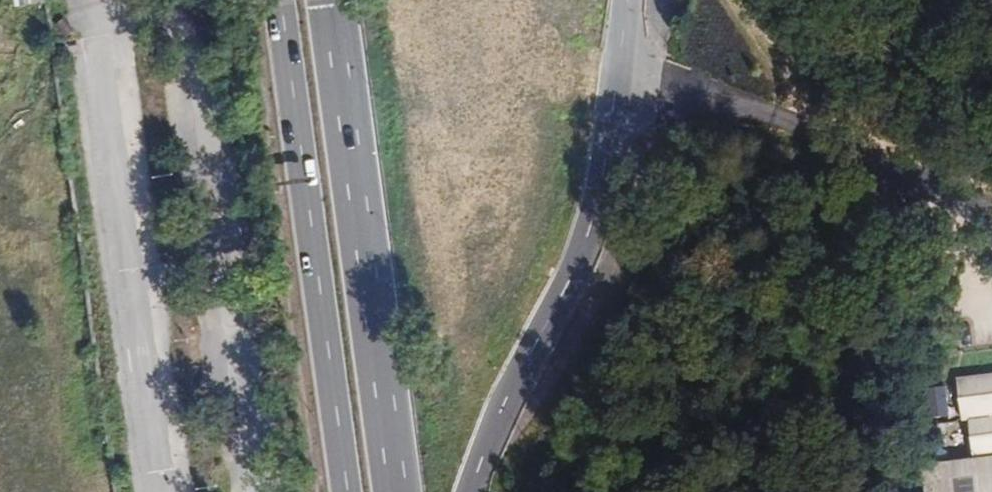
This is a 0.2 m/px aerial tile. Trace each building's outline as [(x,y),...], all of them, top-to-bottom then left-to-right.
[(952,377),(963,463),(991,459),(991,372),(952,377)] [(916,491),(991,491),(991,459),(963,463),(913,469),(916,491)]
